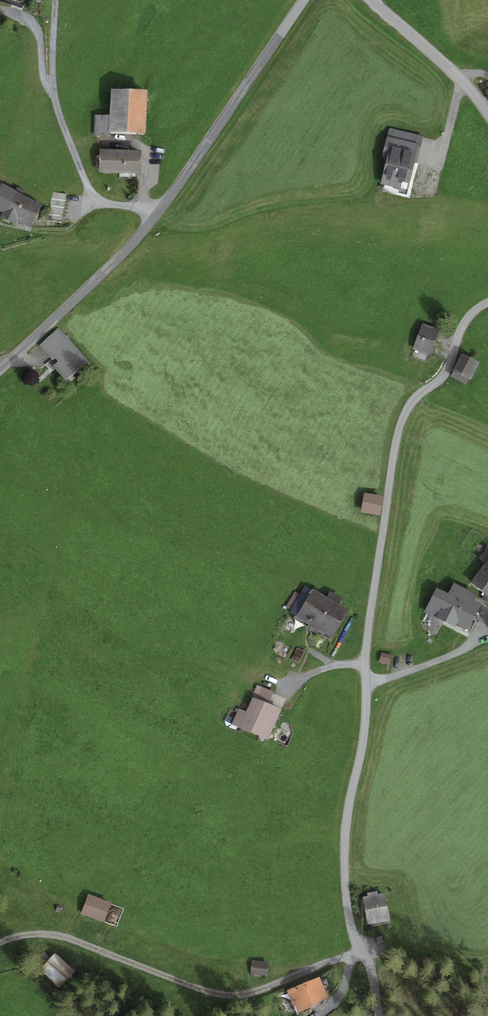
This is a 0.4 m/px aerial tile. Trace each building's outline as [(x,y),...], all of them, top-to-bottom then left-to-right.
[(110,136),(110,131),(145,132),(147,90),(111,88),(110,115),(95,114),(94,135),(110,136)] [(416,152),(419,152),(423,136),(390,128),(385,144),(416,152)] [(419,152),(416,152),(385,144),(382,156),(387,157),(381,184),(406,190),(413,162),(417,163),(419,152)] [(141,150),(99,148),(98,172),(140,173),(141,150)] [(3,212),(0,216),(15,224),(17,220),(30,226),(42,205),(2,183),(0,187),(0,210),(3,212)] [(48,219),(62,222),(67,195),(53,192),(48,219)] [(430,355),(439,329),(422,323),(412,349),(430,355)] [(53,365),(66,380),(88,361),(59,328),(39,345),(53,360),(55,358),(58,361),(53,365)] [(470,379),(479,362),(461,353),(452,370),(454,371),(469,379),(470,379)] [(469,379),(454,371),(451,377),(466,385),(469,379)] [(380,515),(383,496),(364,493),(361,512),(380,515)] [(479,559),(485,563),(471,580),(487,595),(487,548),(479,559)] [(482,604),(474,600),(476,595),(454,583),(448,594),(436,588),(424,612),(455,627),(457,624),(468,630),(482,604)] [(327,597),(313,589),(312,590),(305,586),(300,594),(291,609),(290,612),(297,616),(296,617),(308,624),(319,630),(333,638),(349,610),(340,604),(327,597)] [(286,607),(291,609),(300,594),(295,591),(286,607)] [(330,591),(327,597),(340,604),(343,598),(330,591)] [(317,633),(319,630),(308,624),(307,627),(317,633)] [(393,655),(381,652),(379,661),(390,664),(393,655)] [(258,685),(253,697),(268,704),(273,692),(258,685)] [(268,740),(282,710),(268,704),(253,697),(246,711),(239,708),(232,724),(268,740)] [(367,892),(368,896),(363,897),(368,925),(390,921),(385,893),(378,894),(377,890),(367,892)] [(109,904),(86,896),(79,915),(102,923),(109,904)] [(79,975),(58,956),(43,972),(63,991),(79,975)] [(269,962),(252,960),(250,975),(267,977),(269,962)] [(320,978),(287,990),(296,1012),(329,1000),(320,978)]
